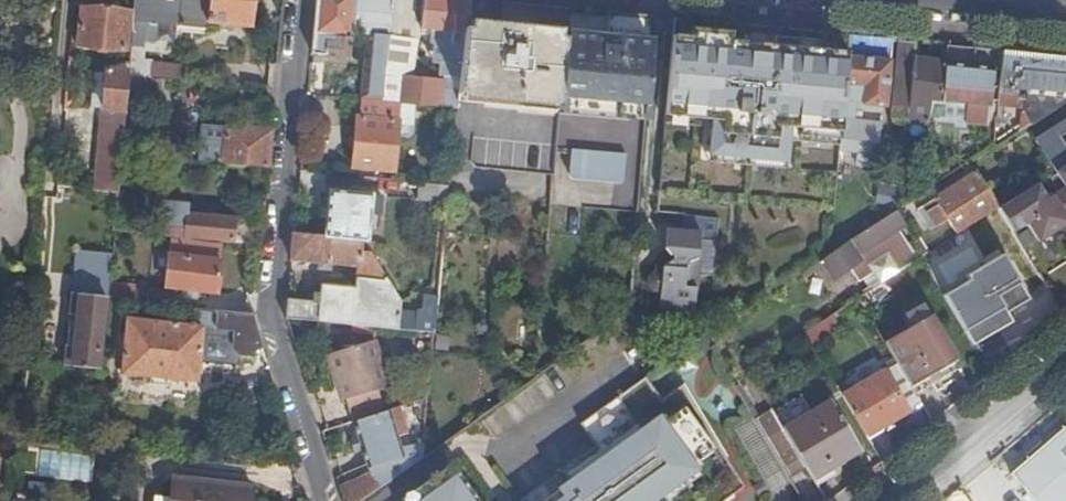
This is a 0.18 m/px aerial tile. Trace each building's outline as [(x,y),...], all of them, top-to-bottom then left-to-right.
[(128,64),(128,71),(127,75),(164,78),(179,80),(180,63),(144,58),(146,38),(156,39),(157,24),(205,29),(206,21),(246,25),(249,0),(133,0),(128,64)] [(392,0),(313,0),(309,52),(313,52),(313,57),(341,60),(341,56),(352,58),(353,48),(355,31),(371,33),(364,98),(382,99),(392,0)] [(382,99),(398,101),(401,75),(417,77),(419,54),(422,27),(424,0),(392,0),(382,99)] [(422,27),(428,28),(427,41),(431,41),(429,60),(438,61),(437,74),(442,74),(444,75),(460,77),(466,0),(424,0),(422,27)] [(510,0),(466,0),(458,101),(561,112),(560,111),(565,6),(510,0)] [(128,10),(80,6),(76,48),(125,52),(128,10)] [(627,13),(565,6),(560,111),(632,118),(638,45),(638,43),(625,42),(627,13)] [(655,16),(627,13),(625,42),(638,43),(638,45),(653,46),(655,16)] [(851,36),(673,19),(665,119),(709,123),(707,148),(788,156),(790,136),(840,141),(851,36)] [(892,40),(851,36),(845,99),(840,141),(879,144),(881,124),(861,122),(854,121),(855,110),(862,111),(869,112),(871,105),(882,106),(885,107),(892,40)] [(915,42),(899,41),(891,119),(907,121),(909,109),(909,99),(910,93),(914,60),(915,42)] [(638,45),(632,118),(647,120),(653,46),(638,45)] [(995,50),(948,45),(946,63),(942,101),(968,104),(966,122),(988,123),(993,68),(995,50)] [(1004,50),(995,50),(993,68),(1001,69),(1004,50)] [(1030,53),(1004,50),(1001,69),(998,104),(1025,106),(1030,53)] [(1030,53),(1025,106),(1022,131),(1065,102),(1065,57),(1030,53)] [(909,99),(909,109),(929,110),(931,100),(942,101),(946,63),(914,60),(910,93),(921,94),(921,99),(909,99)] [(127,75),(128,71),(104,69),(103,73),(100,108),(102,109),(97,163),(119,164),(120,156),(124,105),(127,75)] [(100,108),(103,73),(94,72),(90,107),(100,108)] [(164,78),(127,75),(124,105),(161,108),(164,78)] [(401,75),(398,101),(402,102),(418,103),(457,107),(458,101),(460,77),(444,75),(444,80),(417,77),(401,75)] [(398,101),(382,99),(364,98),(360,97),(354,165),(395,169),(399,137),(402,102),(398,101)] [(418,103),(402,102),(399,137),(409,138),(416,133),(418,103)] [(854,121),(861,122),(862,111),(855,110),(854,121)] [(1038,140),(1057,170),(1065,164),(1065,122),(1038,140)] [(265,168),(269,130),(223,125),(223,127),(201,125),(198,162),(265,168)] [(879,144),(840,141),(839,150),(878,154),(879,144)] [(628,153),(575,148),(572,173),(574,175),(623,180),(626,179),(628,153)] [(97,163),(94,190),(117,192),(119,164),(97,163)] [(998,208),(999,208),(977,172),(935,199),(939,206),(929,212),(940,233),(952,225),(958,235),(998,208)] [(1056,194),(1046,178),(1023,193),(1032,208),(1056,194)] [(450,183),(420,180),(418,198),(448,201),(450,183)] [(331,190),(327,235),(364,238),(363,251),(371,252),(375,251),(375,242),(370,240),(372,214),(382,214),(383,195),(331,190)] [(939,206),(935,199),(918,211),(934,236),(940,233),(929,212),(939,206)] [(158,234),(248,243),(251,221),(187,214),(188,205),(163,202),(160,226),(159,226),(158,234)] [(901,209),(897,211),(896,212),(902,222),(907,219),(901,209)] [(830,255),(819,262),(832,282),(847,271),(857,286),(873,276),(869,268),(887,256),(894,268),(914,255),(898,231),(905,227),(902,222),(896,212),(830,255)] [(718,250),(718,240),(701,239),(701,232),(667,230),(666,247),(673,256),(676,256),(676,261),(673,260),(665,266),(656,266),(656,272),(650,278),(649,286),(654,292),(662,292),(663,276),(697,279),(700,249),(718,250)] [(327,235),(296,232),(294,258),(359,265),(358,288),(322,284),(321,302),(290,299),(287,318),(399,328),(401,300),(371,252),(363,251),(364,238),(327,235)] [(184,289),(195,290),(216,292),(220,245),(170,240),(165,287),(184,289)] [(935,279),(943,294),(996,264),(986,250),(935,279)] [(918,261),(914,255),(894,268),(898,274),(918,261)] [(943,294),(963,330),(998,310),(1000,314),(1018,303),(996,264),(943,294)] [(110,300),(141,303),(143,286),(111,283),(110,300)] [(1051,288),(1033,288),(1032,318),(1051,318),(1051,288)] [(194,299),(195,290),(184,289),(183,297),(194,299)] [(66,346),(64,365),(96,370),(104,296),(72,292),(70,314),(76,315),(73,346),(66,346)] [(399,328),(436,332),(438,314),(408,311),(401,300),(399,328)] [(911,327),(885,343),(897,364),(910,385),(955,358),(921,303),(903,314),(911,327)] [(963,330),(967,335),(1000,314),(998,310),(963,330)] [(254,351),(262,348),(251,315),(215,311),(215,327),(234,329),(233,349),(237,355),(253,357),(254,351)] [(841,330),(832,316),(805,334),(813,348),(841,330)] [(149,377),(166,379),(195,382),(201,325),(125,318),(120,374),(149,377)] [(346,400),(349,411),(383,402),(379,389),(389,386),(375,340),(327,354),(341,401),(346,400)] [(961,368),(955,358),(910,385),(916,395),(961,368)] [(867,437),(921,404),(916,395),(910,385),(897,364),(843,397),(867,437)] [(600,408),(619,444),(649,500),(723,500),(740,488),(691,408),(679,388),(677,385),(662,396),(646,374),(600,408)] [(165,386),(166,379),(149,377),(148,384),(165,386)] [(683,380),(677,385),(679,388),(691,408),(696,404),(683,380)] [(355,421),(386,411),(383,402),(349,411),(353,422),(355,421)] [(814,480),(834,468),(864,451),(833,402),(784,430),(806,468),(814,480)] [(691,408),(740,488),(744,485),(696,404),(691,408)] [(423,458),(426,439),(418,439),(417,446),(405,448),(401,436),(408,432),(399,407),(386,411),(355,421),(362,439),(364,447),(374,475),(342,488),(345,500),(362,500),(423,458)] [(600,408),(582,422),(598,444),(523,500),(649,500),(619,444),(600,408)] [(755,418),(791,478),(806,468),(784,430),(770,408),(755,418)] [(1019,470),(1032,485),(1026,492),(1035,500),(1065,500),(1065,429),(1019,470)] [(454,464),(405,500),(406,500),(482,500),(454,464)] [(814,480),(818,487),(838,475),(834,468),(814,480)] [(1032,485),(1019,470),(1013,476),(1026,492),(1032,485)] [(251,484),(173,477),(170,500),(249,500),(251,484)]
